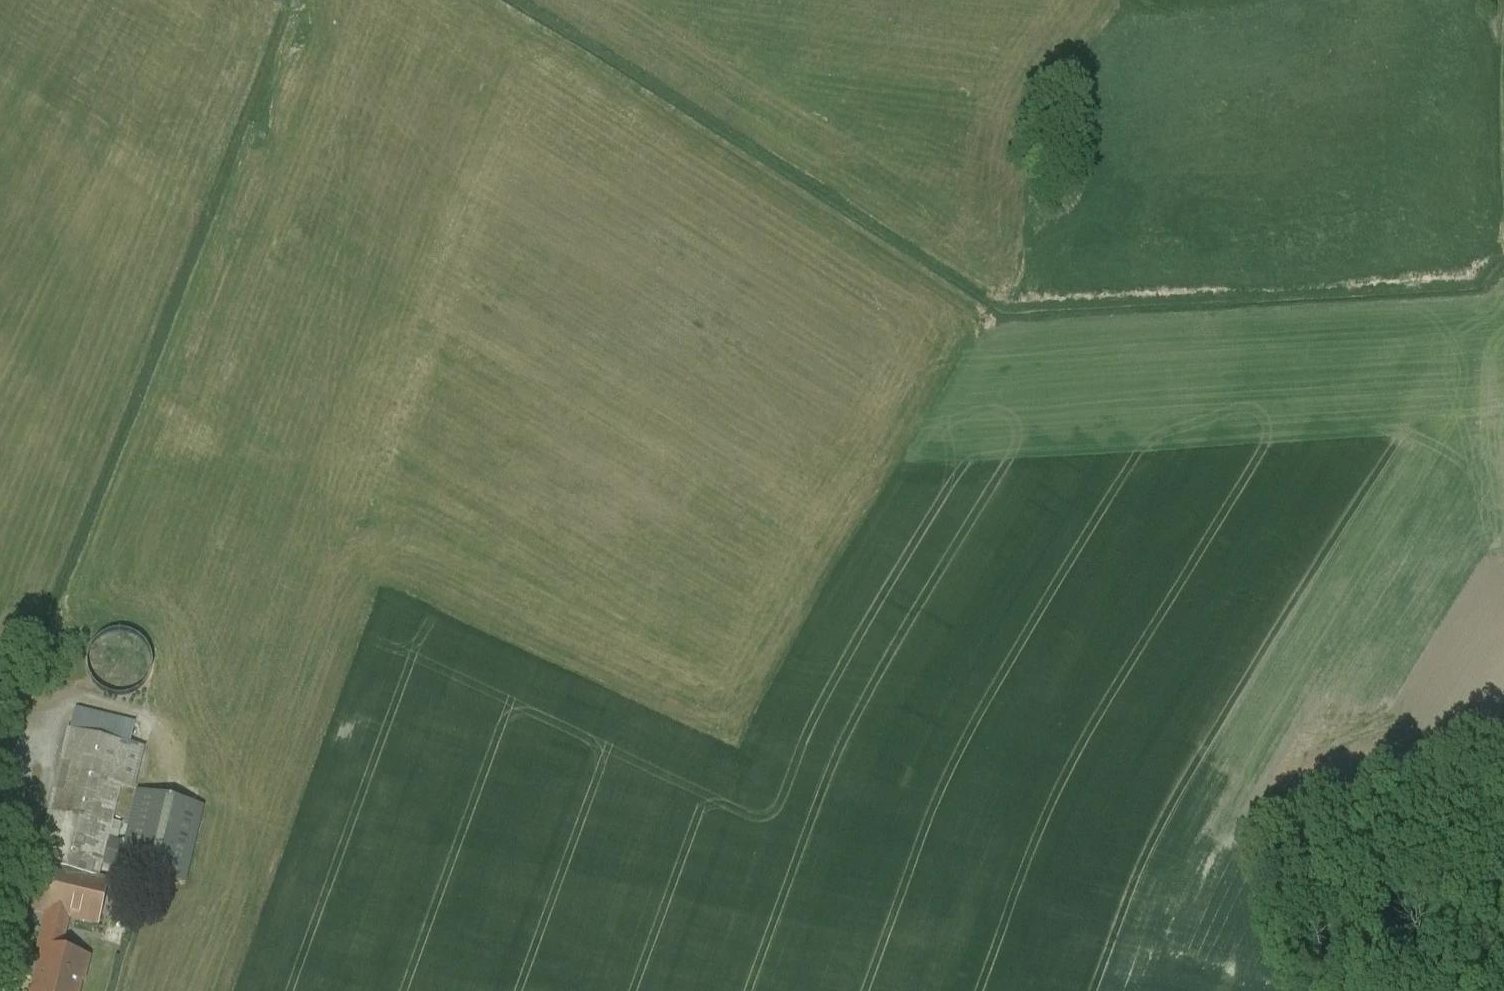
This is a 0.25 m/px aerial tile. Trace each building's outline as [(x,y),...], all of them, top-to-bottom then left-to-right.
[(154,676),(156,663),(153,650),(146,639),(135,632),(122,630),(109,632),(98,640),(91,651),(89,664),(92,677),(99,688),(110,695),(123,697),(136,694),(147,687),(154,676)] [(134,725),(75,711),(70,732),(69,732),(37,867),(96,881),(100,864),(122,869),(127,845),(116,842),(120,826),(110,823),(134,725)] [(200,808),(140,794),(127,845),(122,869),(182,883),(200,808)] [(37,867),(36,867),(27,907),(26,907),(26,908),(48,913),(68,918),(69,918),(98,925),(108,884),(96,881),(37,867)] [(48,913),(39,950),(45,951),(35,990),(77,990),(79,981),(82,981),(88,960),(60,953),(68,918),(48,913)]
